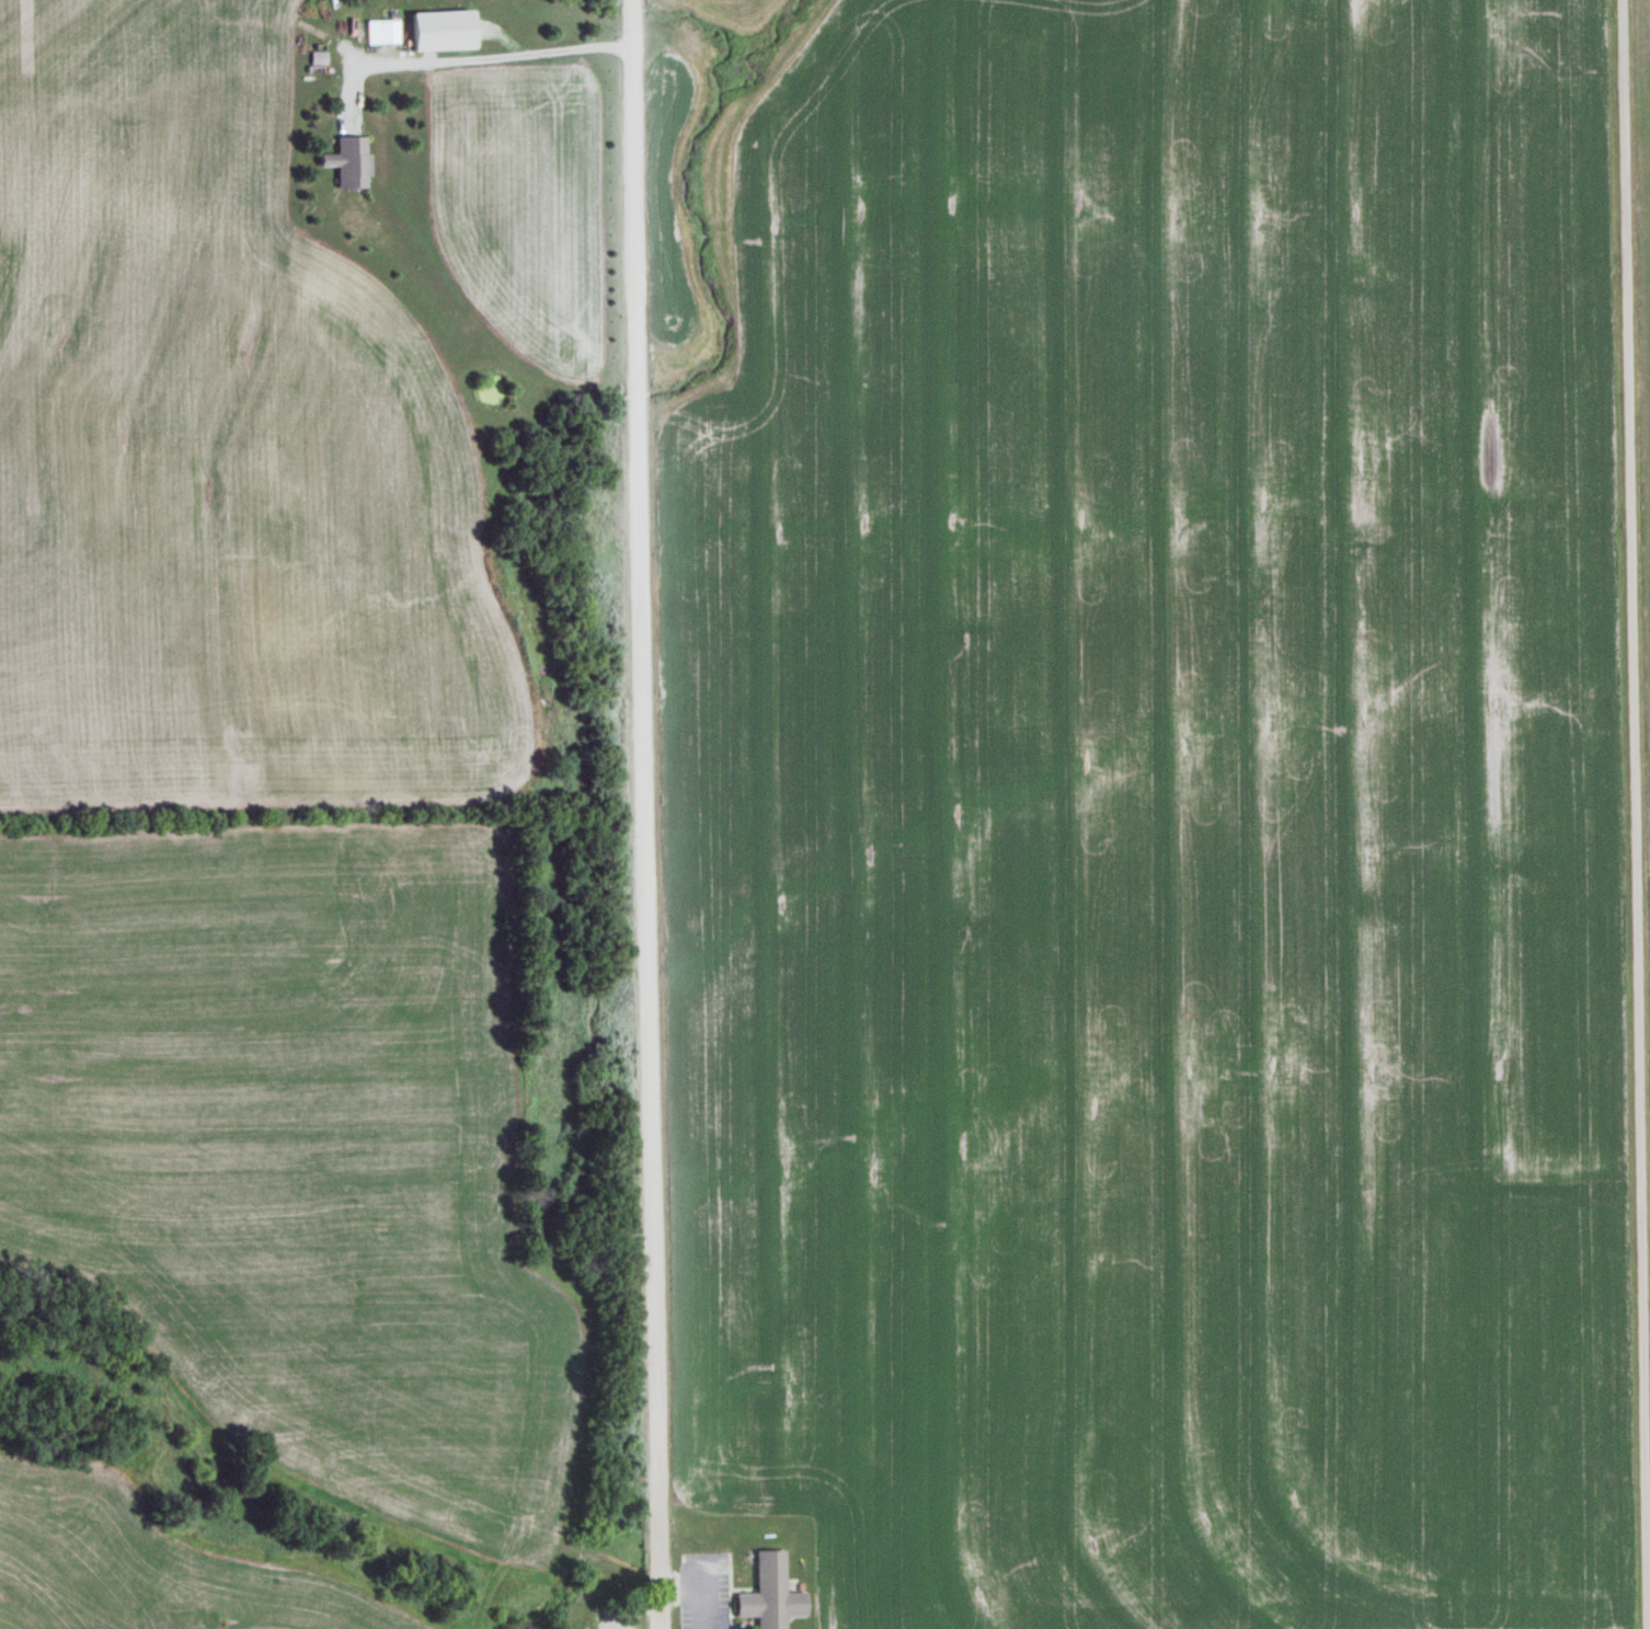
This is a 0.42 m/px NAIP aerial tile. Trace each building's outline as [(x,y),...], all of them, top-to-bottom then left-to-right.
[(398,19),(368,19),(368,43),(398,43),(398,19)] [(428,38),(428,23),(416,23),(416,38),(428,38)] [(335,187),(363,187),(363,175),(366,175),(366,135),(335,135),(335,153),(318,153),(318,165),(335,165),(335,187)] [(756,1593),(735,1593),(735,1618),(757,1617),(757,1628),(786,1628),(786,1616),(807,1616),(807,1592),(785,1592),(785,1551),(756,1551),(756,1593)]
